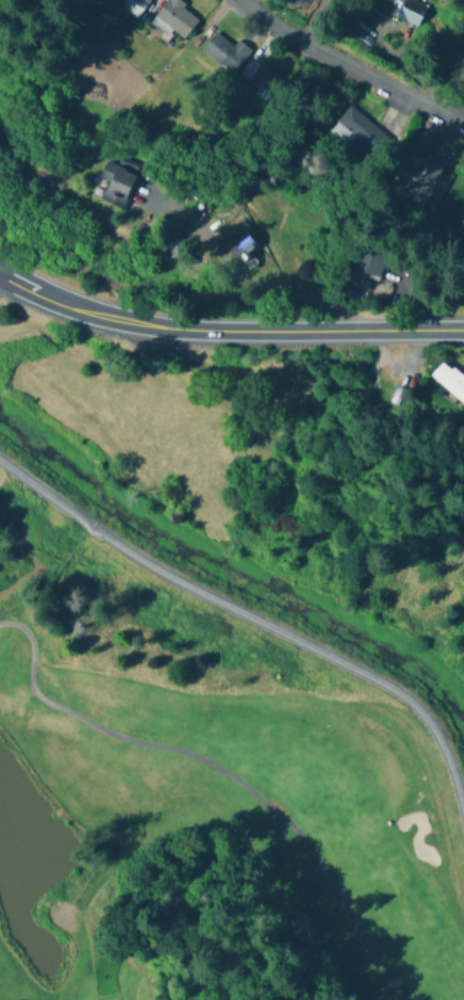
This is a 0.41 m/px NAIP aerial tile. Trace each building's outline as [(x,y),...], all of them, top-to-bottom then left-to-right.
[(169,30),(186,40),(199,16),(170,0),(165,0),(151,25),(167,34),(169,30)] [(417,0),(390,0),(384,11),(418,27),(427,7),(416,2),(417,0)] [(251,50),(237,42),(234,46),(214,34),(201,54),(235,75),(251,50)] [(246,80),(273,95),(285,74),(258,59),(246,80)] [(337,120),(372,155),(387,140),(352,105),(337,120)] [(391,193),(427,207),(441,168),(406,155),(391,193)] [(100,201),(122,210),(136,175),(105,163),(99,179),(108,182),(100,201)] [(456,207),(463,232),(463,204),(456,207)] [(257,264),(249,255),(258,248),(243,231),(224,247),(246,273),(257,264)] [(354,268),(376,280),(390,256),(367,244),(354,268)] [(462,378),(442,361),(430,376),(463,406),(463,375),(462,378)]
